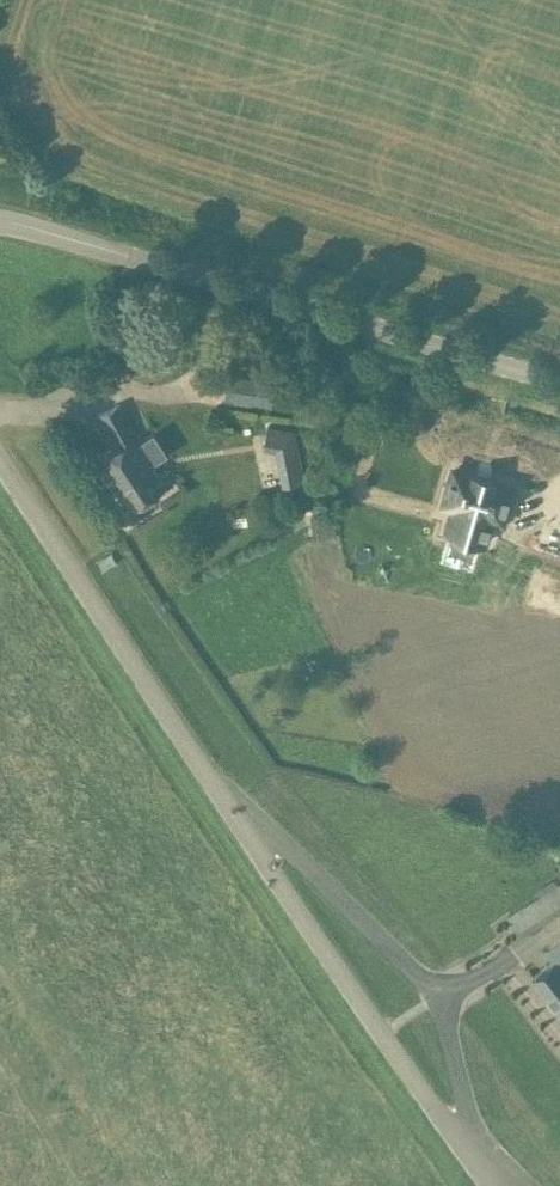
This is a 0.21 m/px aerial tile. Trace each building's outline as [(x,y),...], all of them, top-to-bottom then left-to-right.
[(225,395),(272,402),(276,377),(229,370),(225,395)] [(99,459),(131,506),(164,484),(150,463),(167,452),(153,431),(136,442),(134,439),(137,436),(120,403),(99,414),(116,448),(99,459)] [(281,439),(289,481),(303,478),(293,429),(268,425),(266,437),(281,439)] [(454,468),(444,501),(454,504),(446,530),(484,541),(492,515),(502,518),(511,485),(491,479),(492,478),(474,473),(474,474),(454,468)] [(344,569),(362,566),(353,505),(308,511),(312,537),(339,533),(344,569)] [(553,963),(533,978),(559,1012),(559,939),(544,952),(553,963)]
